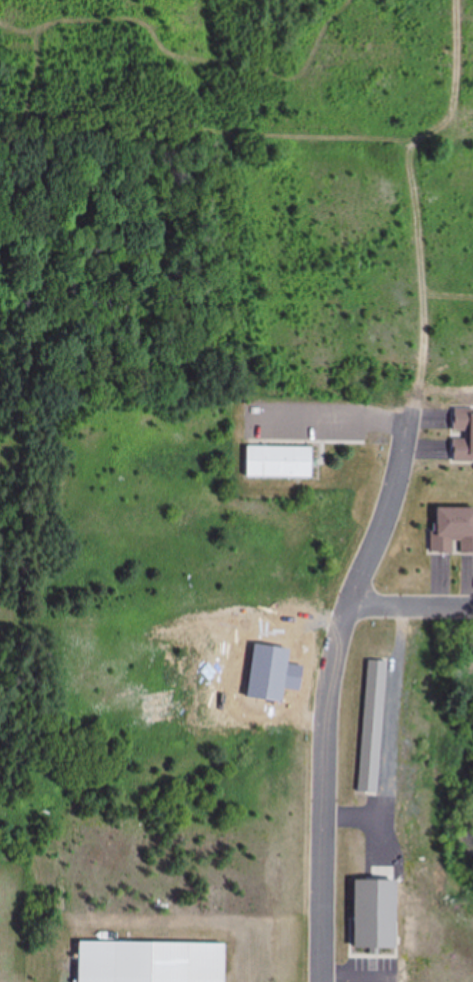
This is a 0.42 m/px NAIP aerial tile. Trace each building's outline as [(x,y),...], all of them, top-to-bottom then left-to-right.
[(449,460),(472,460),(472,412),(451,411),(450,432),(463,432),(463,439),(450,439),(449,460)] [(242,478),(308,478),(308,447),(242,447),(242,478)] [(472,533),(472,524),(472,510),(431,508),(430,553),(451,554),(451,543),(459,543),(459,554),(472,554),(472,533)] [(385,663),(366,661),(357,793),(376,795),(385,663)] [(391,949),(391,882),(349,881),(349,949),(391,949)] [(225,945),(74,943),(74,981),(225,981),(225,945)]
